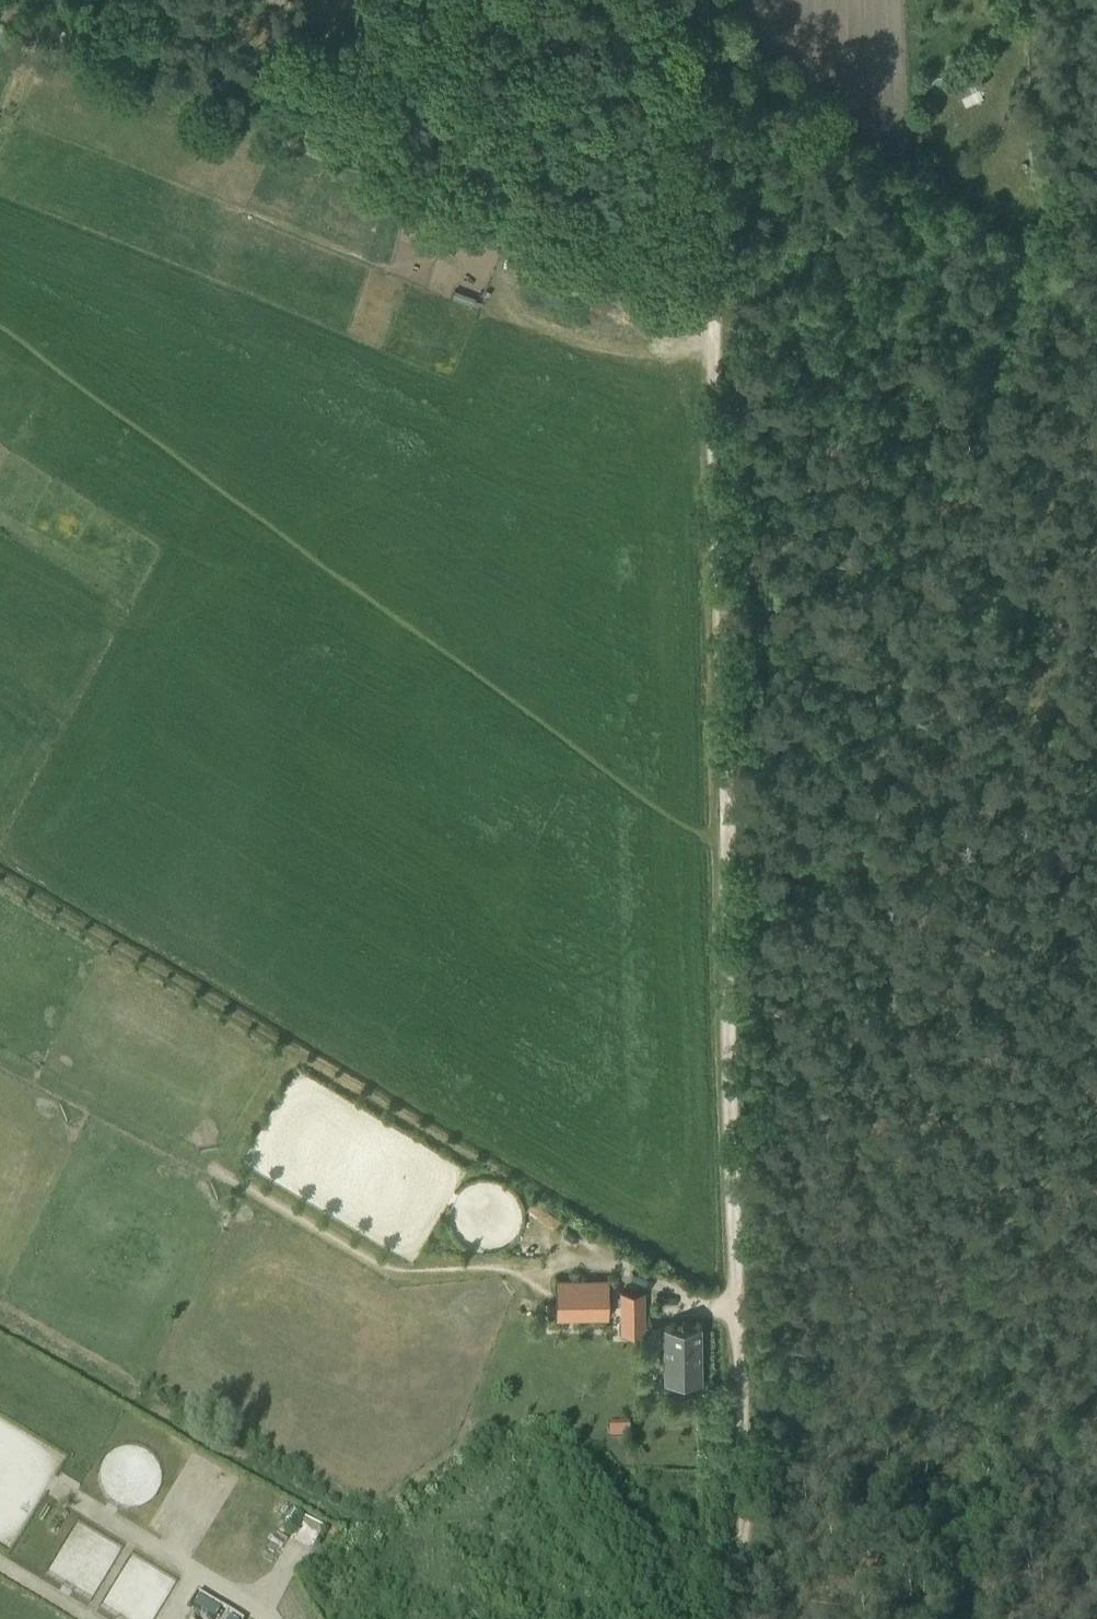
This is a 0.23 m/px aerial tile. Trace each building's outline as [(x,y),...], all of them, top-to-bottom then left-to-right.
[(609,1281),(555,1281),(556,1319),(609,1319),(609,1281)] [(643,1291),(621,1291),(622,1336),(644,1335),(643,1291)] [(701,1325),(664,1326),(664,1382),(702,1381),(701,1325)] [(628,1424),(610,1424),(610,1438),(629,1438),(628,1424)]
